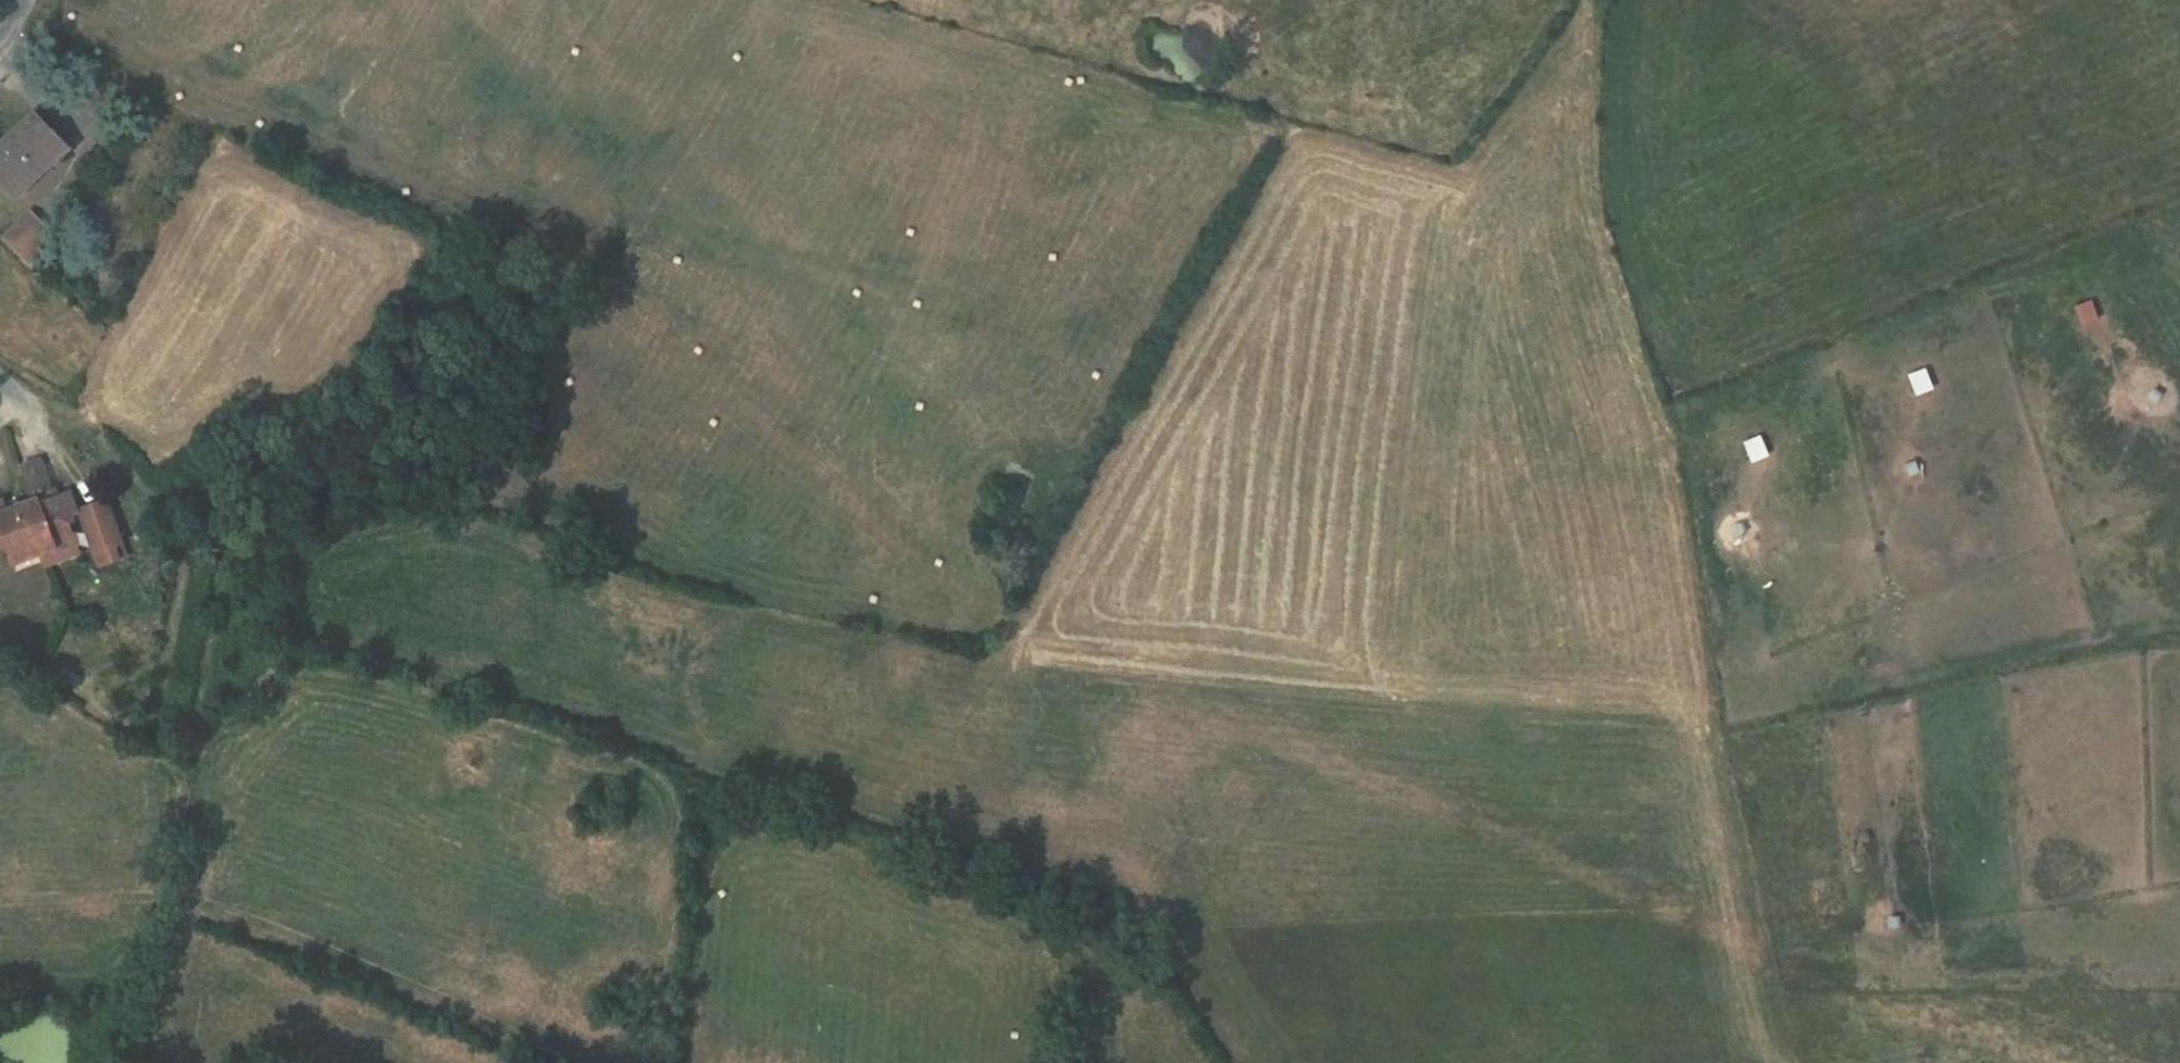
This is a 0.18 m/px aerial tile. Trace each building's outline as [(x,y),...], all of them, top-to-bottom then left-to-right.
[(17,197),(51,164),(55,167),(71,153),(35,114),(0,147),(0,179),(17,197)] [(49,231),(48,230),(33,214),(7,237),(24,256),(38,243),(37,242),(49,231)] [(38,243),(24,256),(30,262),(43,249),(38,243)] [(12,559),(53,544),(53,542),(73,535),(69,522),(74,520),(72,514),(78,512),(71,493),(55,498),(41,460),(21,467),(31,496),(33,495),(35,501),(7,511),(3,502),(0,503),(0,547),(6,545),(12,559)] [(81,511),(97,552),(122,542),(107,501),(81,511)]
